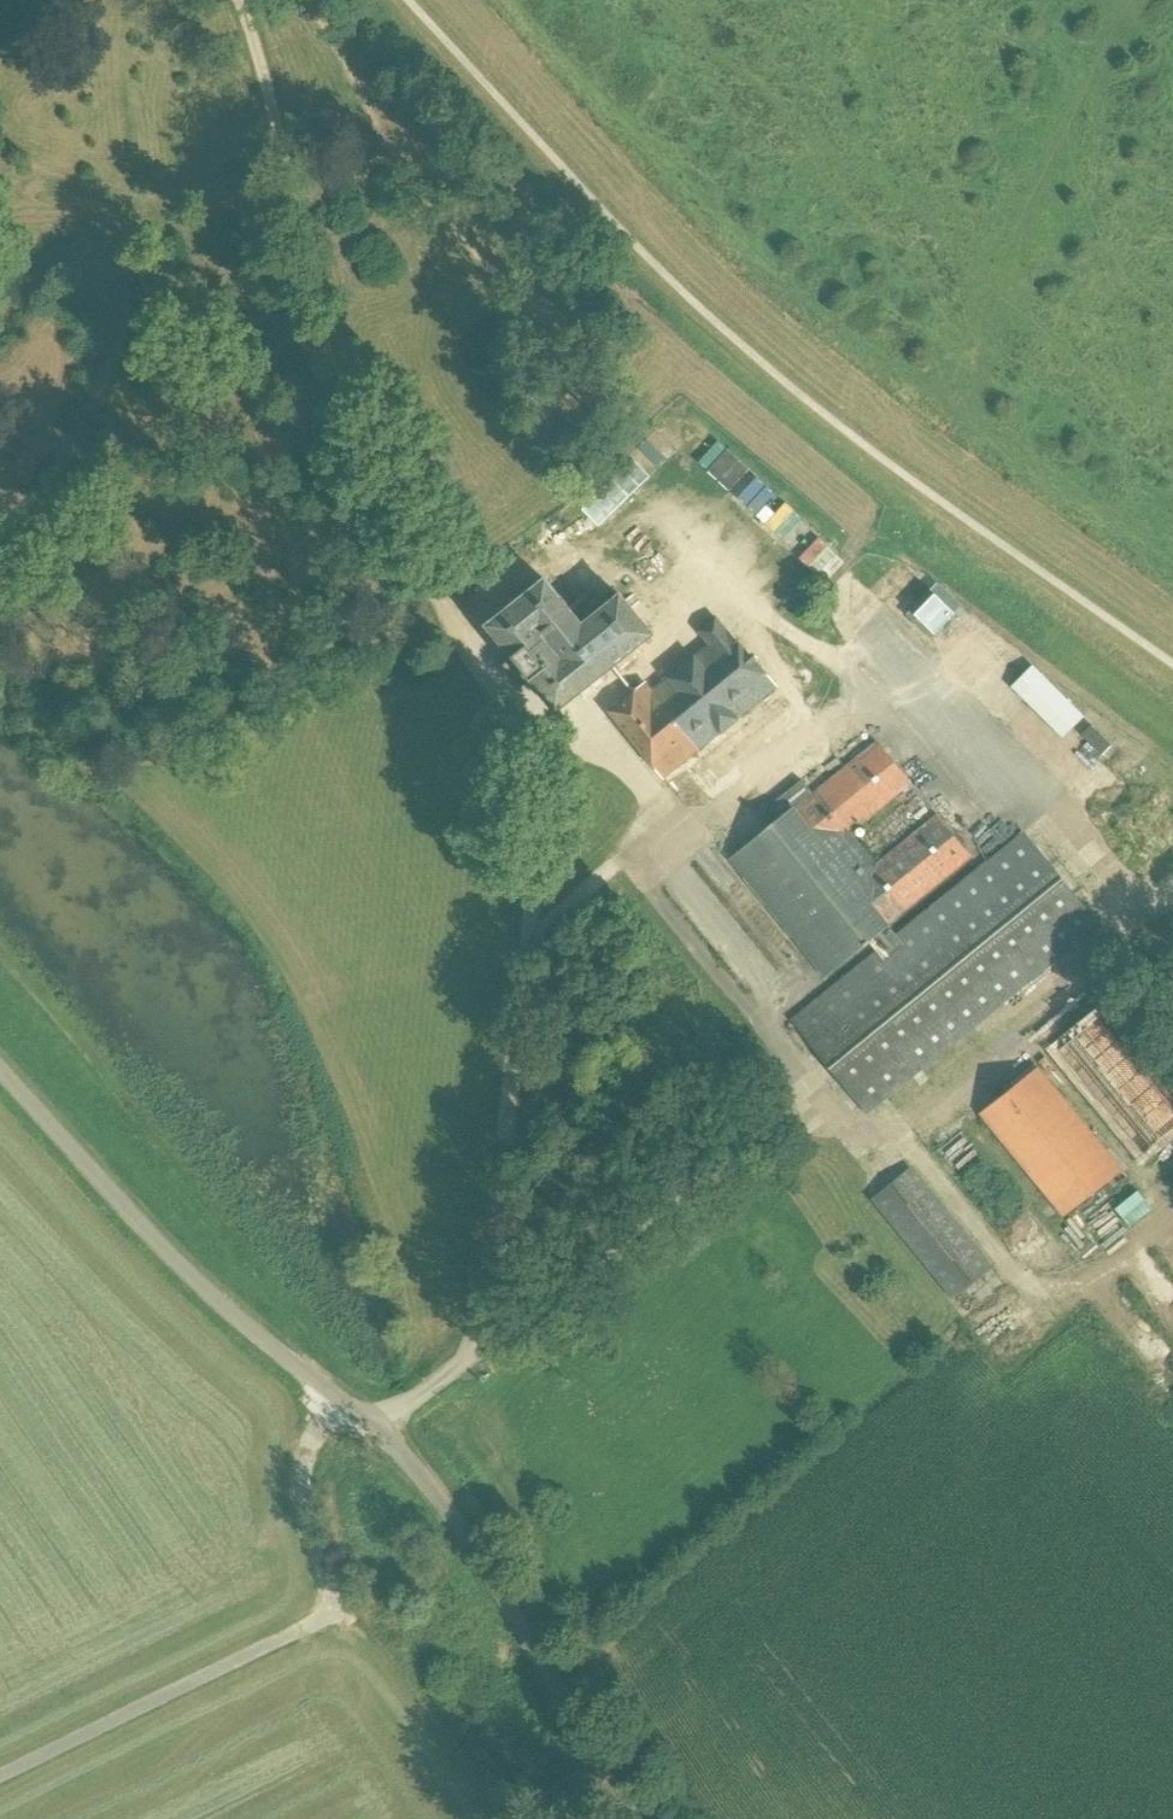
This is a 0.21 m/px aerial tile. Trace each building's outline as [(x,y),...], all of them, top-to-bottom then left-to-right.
[(489,627),(556,711),(652,634),(621,596),(583,626),(547,581),(489,627)] [(611,710),(665,776),(777,685),(731,627),(728,629),(717,615),(699,629),(711,643),(653,690),(646,682),(611,710)] [(1084,796),(1108,772),(1056,719),(1032,742),(1084,796)] [(792,1019),(868,1113),(1100,925),(1024,831),(897,933),(889,923),(971,857),(936,814),(878,861),(853,831),(912,783),(877,741),(813,793),(802,780),(764,811),(774,823),(730,859),(825,976),(869,941),(877,951),(792,1019)] [(713,870),(722,896),(741,889),(732,863),(713,870)] [(1144,1154),(1172,1130),(1172,1077),(1141,1038),(1155,1027),(1156,1021),(1132,992),(1060,1051),(1144,1154)] [(979,1115),(1063,1218),(1123,1171),(1039,1068),(979,1115)] [(870,1199),(952,1300),(991,1267),(911,1167),(870,1199)]
